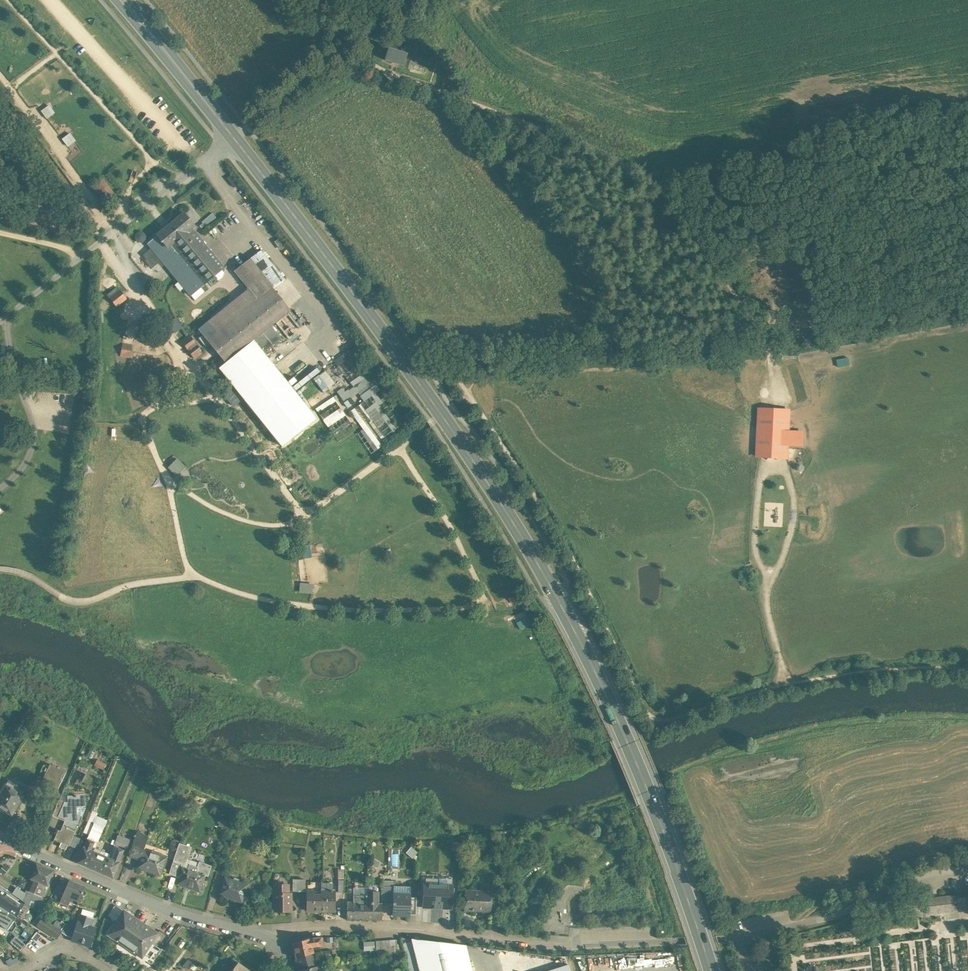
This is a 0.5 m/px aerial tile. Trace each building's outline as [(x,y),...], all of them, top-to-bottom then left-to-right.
[(397,46),(388,48),(385,60),(402,65),(406,54),(397,46)] [(113,194),(102,179),(94,185),(105,200),(113,194)] [(184,213),(157,235),(167,248),(170,245),(175,252),(197,234),(191,227),(194,225),(184,213)] [(157,235),(148,225),(139,233),(163,262),(175,252),(170,245),(167,248),(157,235)] [(225,268),(197,234),(175,252),(163,262),(188,292),(194,293),(225,268)] [(284,279),(261,250),(249,259),(273,288),(284,279)] [(249,289),(198,330),(225,363),(219,368),(287,453),(324,425),(263,352),(253,340),(271,326),(290,310),(273,288),(249,259),(234,271),(249,289)] [(122,292),(112,300),(116,306),(126,298),(122,292)] [(271,326),(253,340),(263,352),(281,338),(271,326)] [(202,352),(190,335),(182,342),(194,358),(202,352)] [(132,345),(122,344),(120,355),(130,357),(132,345)] [(406,427),(367,369),(360,374),(345,352),(334,359),(349,382),(337,390),(347,407),(358,400),(354,394),(358,392),(364,401),(351,409),(375,447),(406,427)] [(839,366),(850,364),(849,357),(837,359),(839,366)] [(326,369),(319,375),(328,387),(335,382),(326,369)] [(341,407),(323,417),(328,425),(346,415),(341,407)] [(177,475),(186,466),(177,457),(168,466),(177,475)] [(300,592),(314,592),(314,583),(300,582),(300,592)] [(66,772),(50,764),(43,780),(59,787),(66,772)] [(8,782),(0,794),(0,807),(13,815),(24,796),(21,794),(23,791),(8,782)] [(75,795),(68,796),(68,802),(64,802),(59,800),(53,815),(66,820),(62,830),(59,829),(55,839),(69,844),(77,825),(78,825),(82,816),(77,814),(76,806),(85,805),(84,793),(74,794),(75,795)] [(94,823),(88,821),(84,832),(89,834),(94,823)] [(99,828),(93,841),(94,842),(90,850),(94,851),(95,849),(103,830),(99,828)] [(145,837),(137,834),(138,833),(137,832),(130,853),(141,857),(143,851),(141,850),(145,837)] [(131,839),(118,835),(114,843),(120,845),(128,848),(131,839)] [(93,841),(87,839),(84,847),(90,850),(94,842),(93,841)] [(191,847),(179,843),(169,873),(177,876),(181,866),(185,867),(191,847)] [(90,850),(84,847),(77,862),(87,867),(94,851),(90,850)] [(117,848),(112,859),(118,862),(123,850),(117,848)] [(103,855),(94,851),(87,867),(102,873),(108,857),(103,855)] [(162,857),(143,851),(141,857),(138,868),(159,875),(163,865),(160,864),(162,857)] [(112,859),(108,857),(102,873),(112,877),(118,862),(112,859)] [(211,866),(199,862),(197,867),(189,864),(188,869),(205,874),(205,875),(208,876),(211,866)] [(226,863),(221,862),(217,872),(223,874),(226,863)] [(45,868),(37,864),(31,878),(31,879),(26,890),(34,893),(45,868)] [(120,877),(123,868),(118,866),(114,875),(120,877)] [(185,867),(181,866),(177,876),(180,877),(178,884),(199,891),(205,875),(205,874),(188,869),(185,867)] [(53,871),(45,868),(34,893),(42,896),(46,885),(47,885),(53,871)] [(126,873),(124,881),(131,883),(133,875),(126,873)] [(245,884),(225,878),(219,895),(242,902),(245,892),(243,891),(245,884)] [(19,879),(16,886),(24,889),(27,882),(19,879)] [(85,887),(69,880),(60,901),(68,905),(70,901),(78,905),(85,887)] [(321,882),(305,882),(305,892),(307,892),(307,891),(321,891),(321,884),(321,882)] [(286,893),(286,884),(274,885),(274,912),(291,911),(291,894),(291,893),(286,893)] [(332,884),(321,884),(321,891),(321,911),(335,911),(336,891),(332,891),(332,884)] [(34,893),(26,890),(22,900),(25,902),(29,905),(34,893)] [(491,891),(465,890),(464,910),(490,911),(491,891)] [(321,891),(307,891),(307,892),(307,911),(321,911),(321,891)] [(379,891),(367,891),(367,895),(367,905),(367,919),(381,919),(382,903),(379,903),(379,891)] [(437,892),(421,891),(420,909),(436,910),(437,892)] [(2,893),(0,892),(0,904),(17,915),(22,919),(31,906),(29,905),(25,902),(23,905),(3,892),(2,893)] [(454,893),(437,892),(436,910),(452,911),(454,893)] [(411,893),(394,893),(393,914),(410,915),(411,893)] [(367,895),(353,895),(354,902),(347,902),(347,904),(367,905),(367,895)] [(953,896),(926,899),(928,913),(929,913),(929,912),(935,911),(935,912),(936,912),(953,910),(954,910),(953,896)] [(958,898),(958,899),(959,899),(960,910),(960,911),(967,910),(967,897),(959,898),(958,898)] [(909,900),(897,901),(898,909),(910,907),(909,900)] [(367,905),(347,904),(347,919),(367,919),(367,905)] [(4,919),(9,912),(0,906),(0,916),(4,919)] [(94,913),(82,909),(80,914),(76,927),(73,937),(72,939),(90,945),(95,928),(90,927),(93,918),(92,918),(94,913)] [(157,933),(124,911),(109,934),(142,957),(151,943),(157,933)] [(60,931),(38,916),(34,922),(38,925),(37,925),(57,938),(61,931),(60,931)] [(70,925),(65,923),(60,931),(61,931),(64,934),(67,935),(70,925)] [(76,927),(70,925),(67,935),(73,937),(76,927)] [(26,945),(15,936),(10,942),(21,951),(26,945)] [(309,938),(292,943),(296,958),(313,952),(312,947),(322,945),(321,937),(309,938)] [(411,938),(401,937),(400,937),(400,938),(408,970),(420,970),(411,939),(411,938)] [(396,939),(389,940),(390,953),(397,952),(396,939)] [(411,939),(420,970),(472,970),(465,945),(411,939)] [(363,940),(364,949),(370,949),(370,952),(375,952),(375,940),(363,940)] [(389,940),(375,941),(376,954),(390,953),(389,940)] [(162,950),(151,943),(142,957),(152,964),(162,950)] [(313,952),(296,958),(300,970),(317,966),(313,952)] [(234,970),(251,970),(238,962),(232,969),(234,970)]
